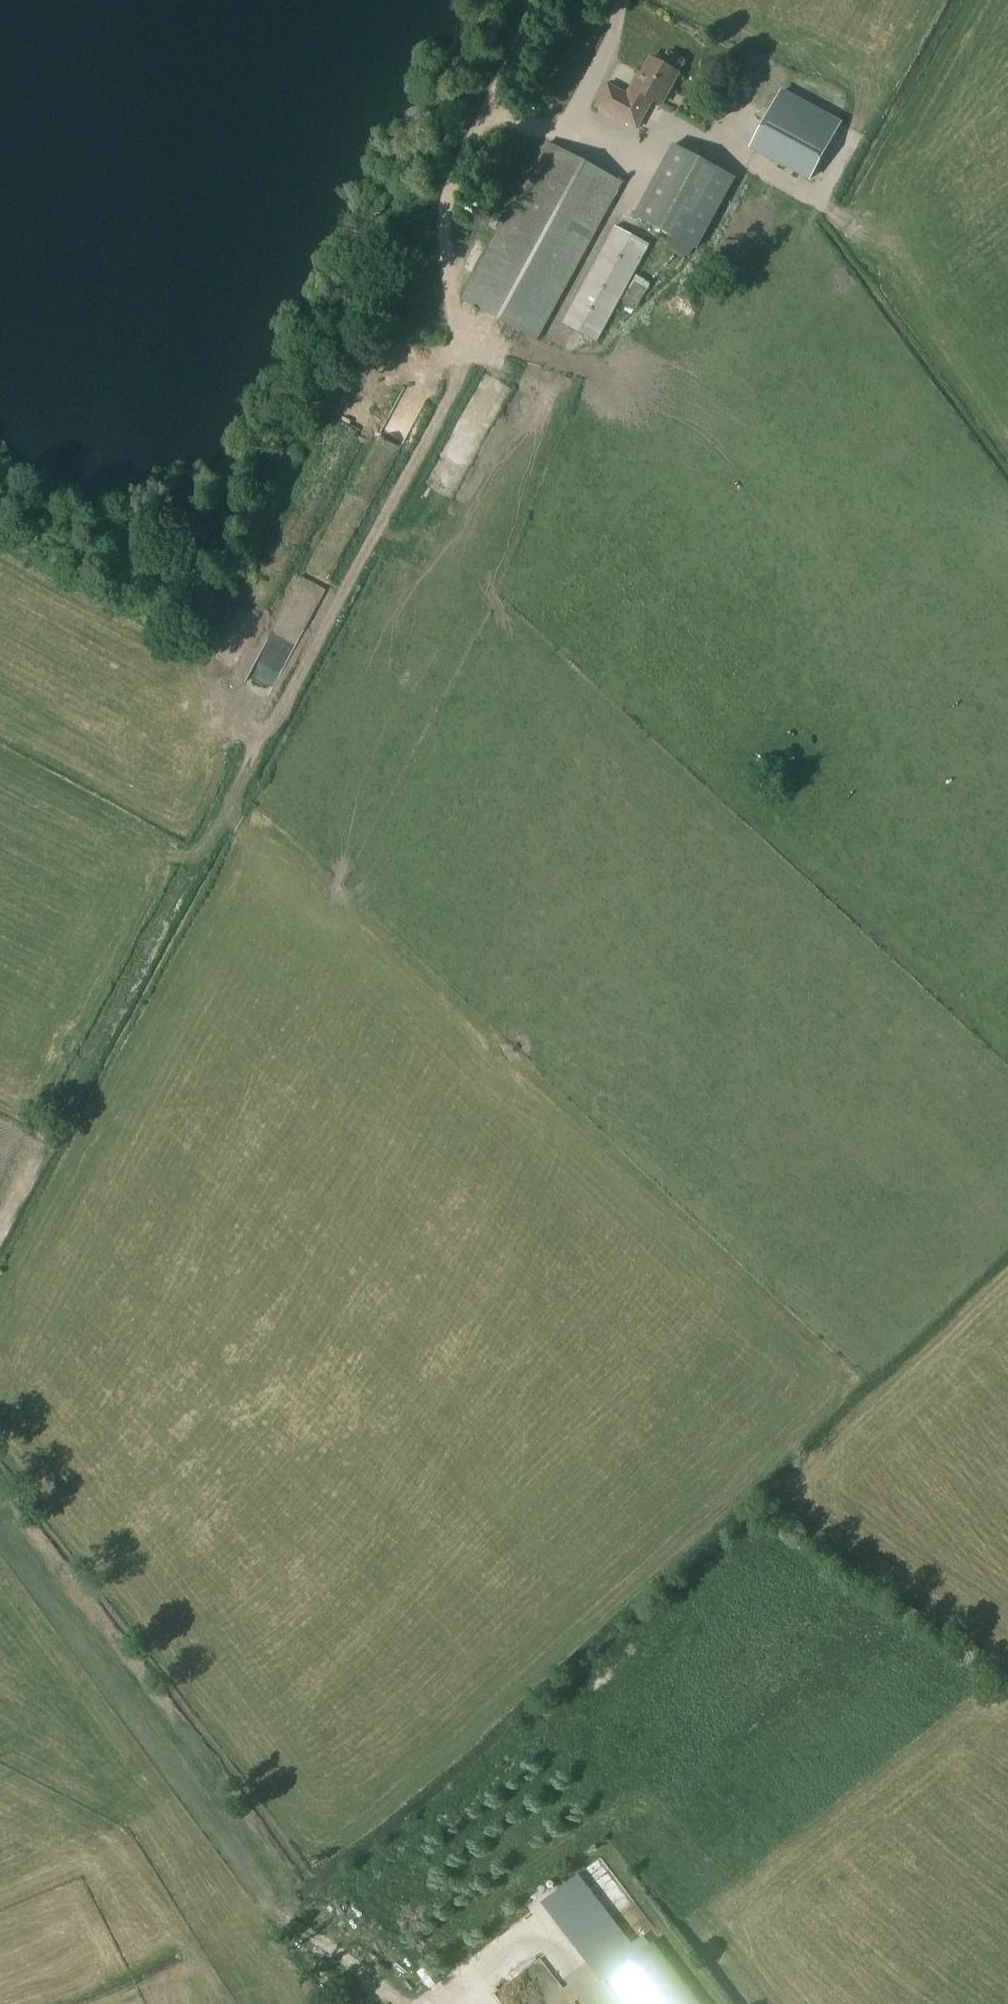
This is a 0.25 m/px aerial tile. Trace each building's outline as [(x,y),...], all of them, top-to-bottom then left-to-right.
[(611,92),(600,112),(639,132),(653,105),(661,109),(684,65),(668,56),(661,68),(651,62),(638,87),(638,86),(629,102),(611,92)] [(781,95),(750,153),(809,184),(840,126),(781,95)] [(548,143),(462,303),(537,344),(623,185),(548,143)] [(693,255),(732,182),(671,149),(632,222),(693,255)] [(650,249),(614,230),(562,326),(598,345),(650,249)] [(389,409),(407,416),(419,384),(401,378),(389,409)] [(596,1896),(581,1876),(578,1878),(560,1892),(545,1903),(561,1923),(594,1967),(630,1940),(596,1896)] [(613,1979),(632,2003),(691,2003),(650,1951),(613,1979)]
